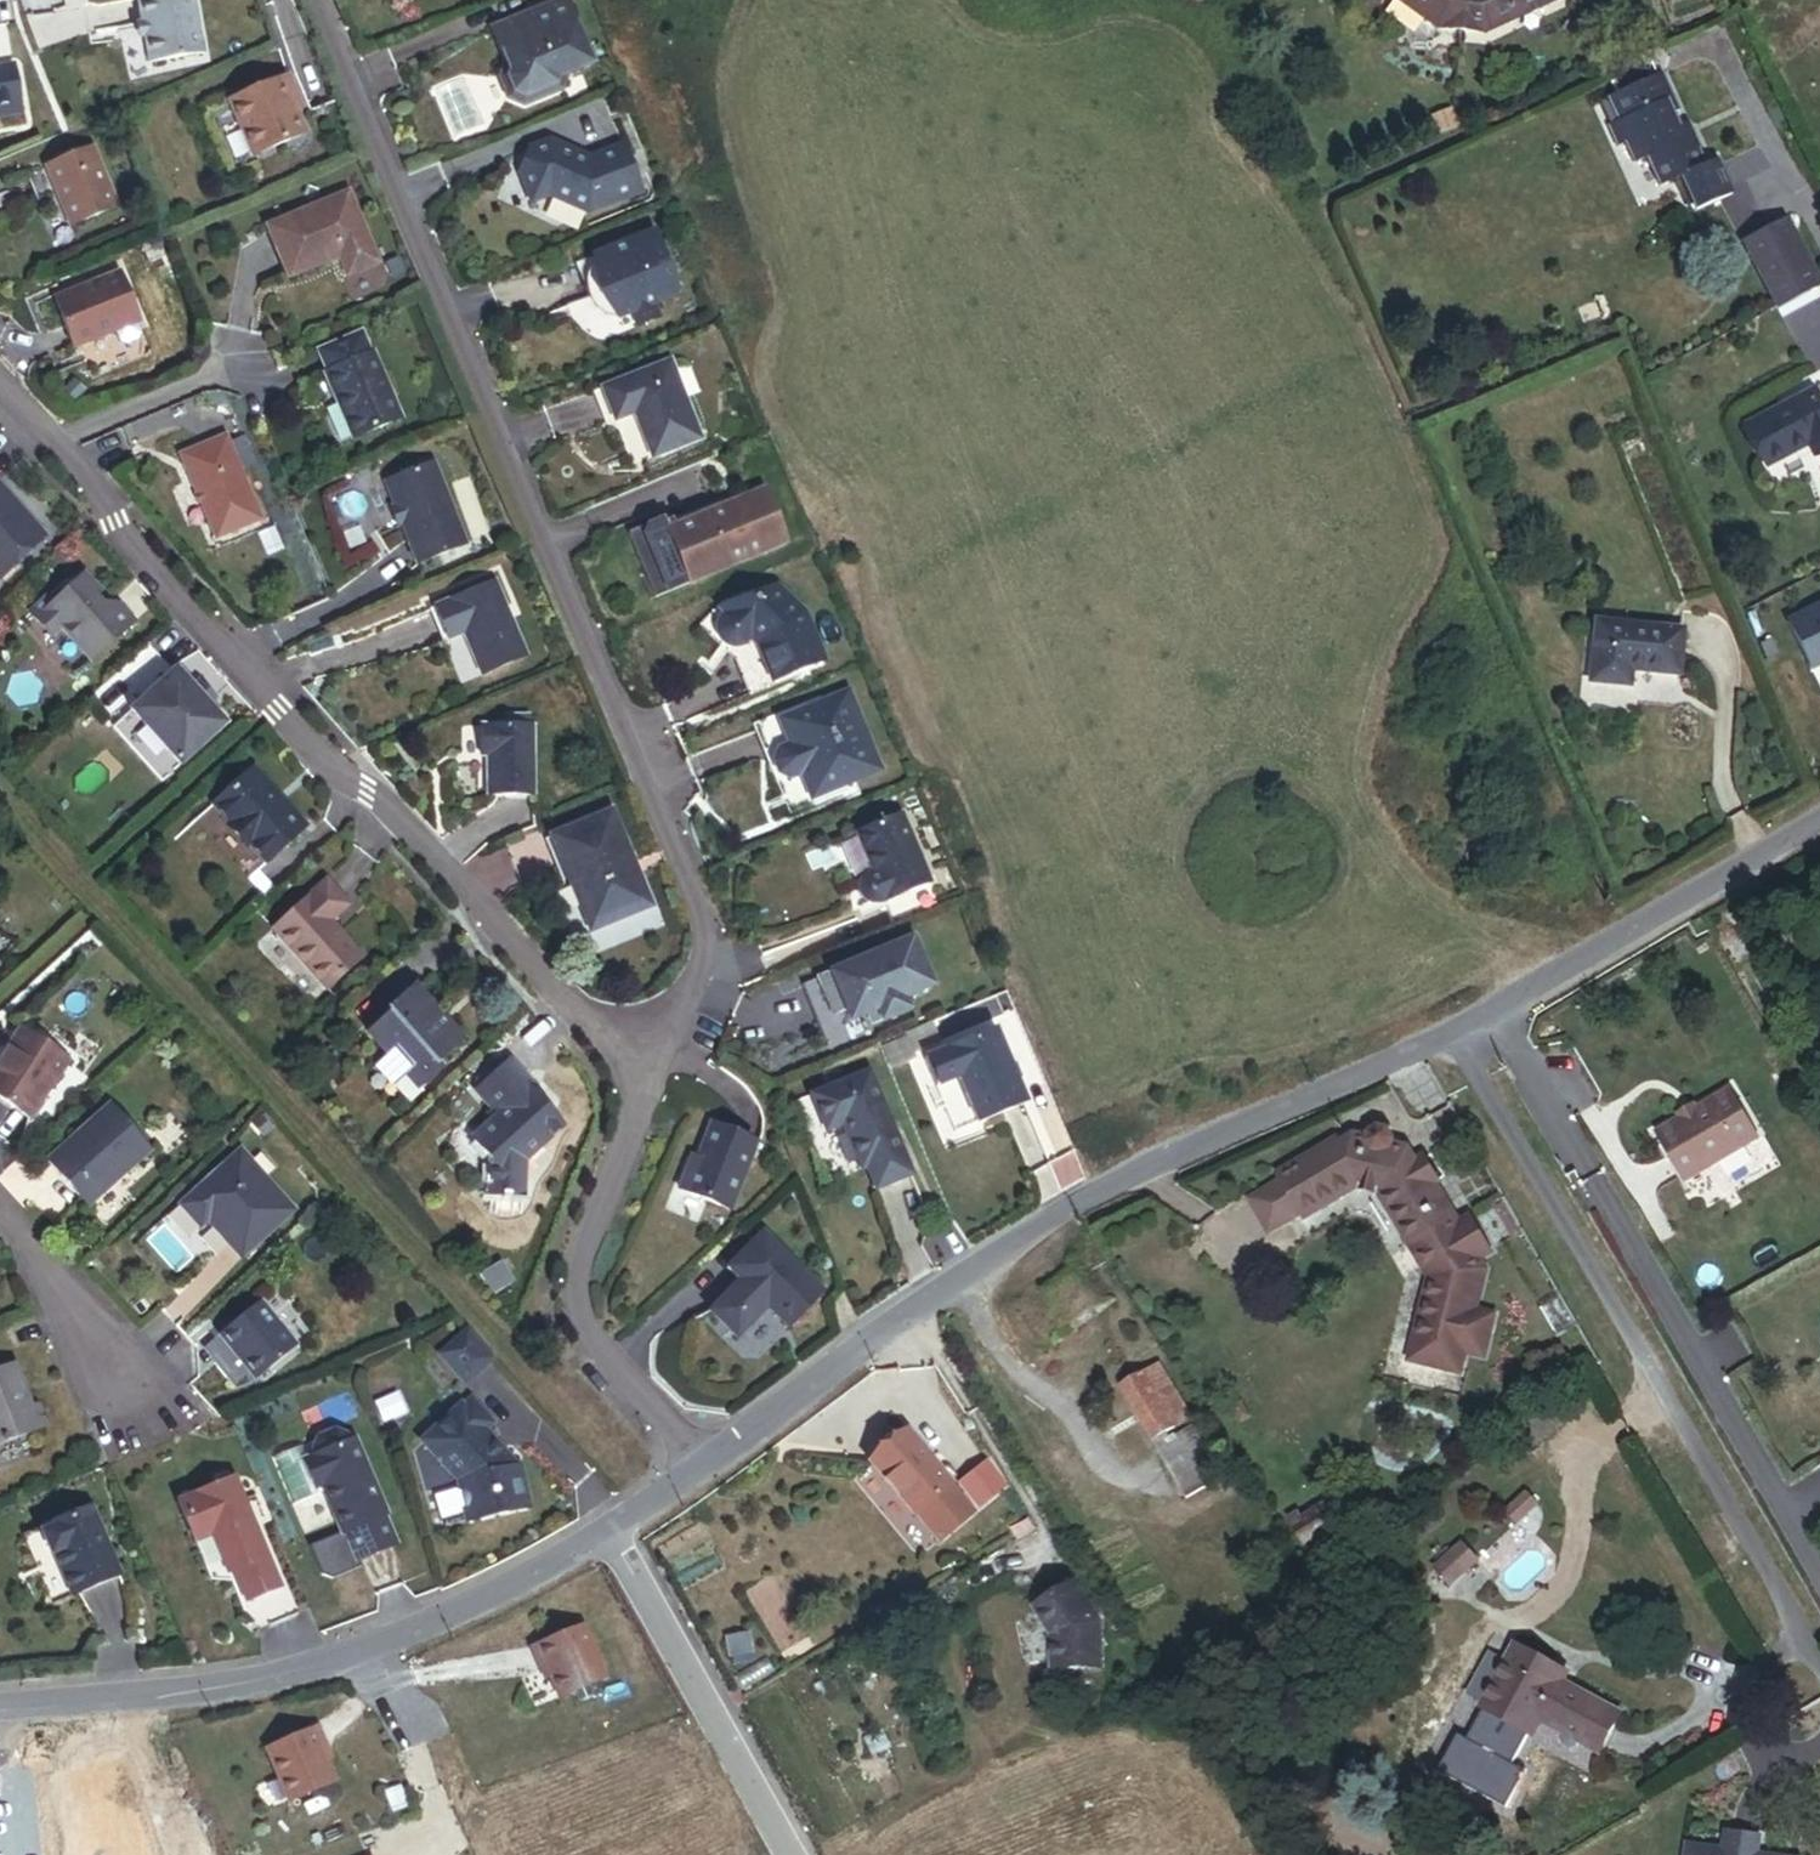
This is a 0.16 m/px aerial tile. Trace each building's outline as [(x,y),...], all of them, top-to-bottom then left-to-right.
[(143,26),(137,26),(139,39),(145,38),(150,66),(202,57),(193,0),(138,0),(143,26)] [(474,12),(503,0),(469,0),(474,12)] [(1464,34),(1490,37),(1574,0),(1419,0),(1464,34)] [(504,54),(513,78),(505,97),(514,118),(532,124),(567,110),(573,94),(599,83),(572,18),(532,34),(525,50),(509,43),(504,54)] [(1715,139),(1703,112),(1693,117),(1687,104),(1693,101),(1676,64),(1626,86),(1636,109),(1626,114),(1635,135),(1643,132),(1652,153),(1665,147),(1677,176),(1697,167),(1712,201),(1750,184),(1735,149),(1720,156),(1712,140),(1715,139)] [(12,68),(0,70),(0,117),(20,113),(12,68)] [(288,79),(229,104),(252,158),(305,135),(296,112),(292,103),(297,101),(288,79)] [(301,110),(297,101),(292,103),(296,112),(301,110)] [(93,150),(46,170),(70,227),(117,208),(93,150)] [(548,214),(567,207),(606,225),(660,205),(642,157),(608,170),(568,152),(547,160),(536,183),(548,214)] [(348,195),(267,230),(288,279),(339,258),(347,277),(377,264),(348,195)] [(1746,219),(1780,206),(1777,198),(1743,212),(1746,219)] [(1789,212),(1745,233),(1778,299),(1819,278),(1819,274),(1789,212)] [(687,319),(663,259),(601,284),(598,287),(593,293),(592,304),(596,316),(604,334),(613,342),(619,343),(625,343),(627,343),(642,337),(658,330),(687,319)] [(118,276),(55,301),(74,349),(138,324),(118,276)] [(658,330),(642,337),(647,350),(663,343),(658,330)] [(361,336),(318,354),(327,376),(325,376),(352,441),(400,420),(373,356),(370,358),(361,336)] [(688,380),(621,407),(634,439),(654,431),(672,475),(719,456),(688,380)] [(1814,385),(1743,419),(1764,463),(1807,442),(1813,454),(1819,450),(1819,397),(1814,385)] [(225,438),(181,458),(197,495),(200,503),(216,540),(261,521),(225,438)] [(433,466),(384,485),(395,510),(401,526),(417,565),(465,546),(433,466)] [(45,538),(0,489),(0,579),(45,538)] [(401,526),(395,510),(391,512),(397,527),(401,526)] [(802,564),(784,516),(742,531),(688,552),(682,537),(648,550),(671,613),(802,564)] [(60,630),(92,663),(134,624),(118,607),(110,615),(92,597),(97,592),(83,577),(51,607),(45,601),(30,616),(51,638),(60,630)] [(494,585),(436,610),(449,641),(464,635),(482,675),(525,657),(494,585)] [(1783,622),(1806,669),(1819,663),(1819,604),(1783,622)] [(785,609),(713,643),(746,678),(757,708),(828,683),(811,635),(785,609)] [(1640,705),(1690,711),(1695,666),(1606,656),(1599,723),(1637,727),(1640,705)] [(178,764),(223,723),(205,704),(190,688),(173,670),(129,711),(178,764)] [(197,682),(190,688),(205,704),(212,698),(197,682)] [(855,710),(764,745),(796,829),(886,794),(855,710)] [(532,729),(482,729),(482,758),(488,758),(488,797),(532,797),(532,729)] [(252,771),(213,807),(266,865),(306,829),(252,771)] [(612,816),(552,841),(592,934),(651,909),(612,816)] [(905,830),(866,845),(880,884),(868,890),(866,894),(865,899),(865,903),(867,906),(871,909),(876,910),(880,909),(889,907),(929,892),(905,830)] [(327,991),(364,956),(334,924),(349,909),(326,883),(273,932),(327,991)] [(897,926),(936,911),(929,892),(889,907),(897,926)] [(941,1011),(918,955),(875,972),(873,969),(805,996),(830,1056),(941,1011)] [(460,1042),(414,992),(391,1013),(395,1017),(372,1038),(388,1056),(373,1070),(391,1090),(406,1076),(418,1089),(439,1070),(434,1065),(460,1042)] [(0,1059),(0,1097),(29,1116),(67,1058),(20,1028),(0,1059)] [(523,1163),(560,1129),(526,1093),(532,1087),(510,1064),(476,1095),(497,1117),(472,1141),(490,1161),(488,1196),(502,1196),(502,1200),(508,1201),(508,1197),(522,1198),(523,1163)] [(921,1088),(913,1069),(893,1076),(900,1095),(921,1088)] [(1049,1155),(1019,1083),(948,1112),(959,1139),(981,1129),(1000,1176),(1049,1155)] [(1746,1149),(1757,1140),(1726,1088),(1691,1109),(1676,1118),(1652,1133),(1681,1180),(1696,1169),(1702,1174),(1716,1165),(1714,1158),(1734,1144),(1746,1149)] [(898,1190),(859,1092),(801,1116),(804,1124),(795,1127),(819,1187),(832,1181),(835,1188),(858,1180),(868,1203),(898,1190)] [(1672,1110),(1676,1118),(1691,1109),(1687,1101),(1672,1110)] [(146,1149),(105,1104),(44,1160),(84,1205),(146,1149)] [(689,1159),(677,1190),(727,1210),(754,1144),(709,1126),(694,1161),(689,1159)] [(1339,1143),(1284,1175),(1287,1180),(1306,1211),(1309,1216),(1360,1186),(1383,1192),(1433,1277),(1413,1357),(1461,1369),(1466,1348),(1484,1353),(1493,1317),(1475,1312),(1485,1270),(1478,1257),(1491,1250),(1473,1220),(1461,1227),(1437,1187),(1442,1184),(1427,1159),(1413,1167),(1405,1153),(1359,1142),(1343,1150),(1339,1143)] [(242,1143),(181,1198),(201,1221),(208,1214),(242,1251),(295,1202),(242,1143)] [(1287,1180),(1254,1199),(1272,1231),(1306,1211),(1287,1180)] [(820,1292),(763,1229),(724,1263),(737,1278),(705,1307),(730,1334),(763,1305),(782,1326),(820,1292)] [(258,1292),(221,1326),(262,1370),(299,1336),(258,1292)] [(0,1367),(0,1443),(47,1424),(37,1401),(32,1403),(15,1361),(0,1367)] [(1197,1504),(1242,1476),(1175,1368),(1130,1396),(1197,1504)] [(455,1397),(417,1431),(450,1468),(460,1511),(520,1498),(512,1456),(509,1457),(478,1422),(488,1414),(466,1389),(456,1398),(455,1397)] [(382,1505),(348,1434),(343,1436),(340,1431),(328,1427),(311,1434),(307,1447),(310,1452),(305,1454),(339,1525),(342,1524),(355,1551),(392,1534),(379,1506),(382,1505)] [(908,1429),(872,1459),(915,1512),(916,1511),(941,1541),(976,1512),(951,1483),(952,1482),(908,1429)] [(231,1476),(177,1499),(193,1537),(209,1531),(225,1570),(231,1567),(243,1597),(277,1583),(231,1476)] [(90,1509),(42,1530),(71,1597),(119,1577),(90,1509)] [(1462,1545),(1434,1571),(1450,1590),(1479,1564),(1462,1545)] [(1079,1581),(1037,1605),(1054,1634),(1054,1666),(1101,1666),(1100,1618),(1079,1581)] [(550,1678),(559,1699),(605,1679),(584,1629),(532,1650),(538,1666),(544,1664),(550,1678)] [(737,1648),(734,1629),(713,1633),(716,1651),(737,1648)] [(1597,1749),(1618,1711),(1560,1679),(1566,1670),(1514,1641),(1479,1703),(1532,1732),(1540,1717),(1597,1749)] [(538,1666),(544,1680),(550,1678),(544,1664),(538,1666)] [(288,1803),(334,1783),(324,1762),(318,1749),(324,1746),(317,1730),(265,1753),(288,1803)] [(324,1762),(330,1760),(324,1746),(318,1749),(324,1762)] [(1782,1849),(1754,1845),(1757,1826),(1725,1821),(1722,1840),(1687,1835),(1684,1854),(1781,1854),(1782,1849)]
